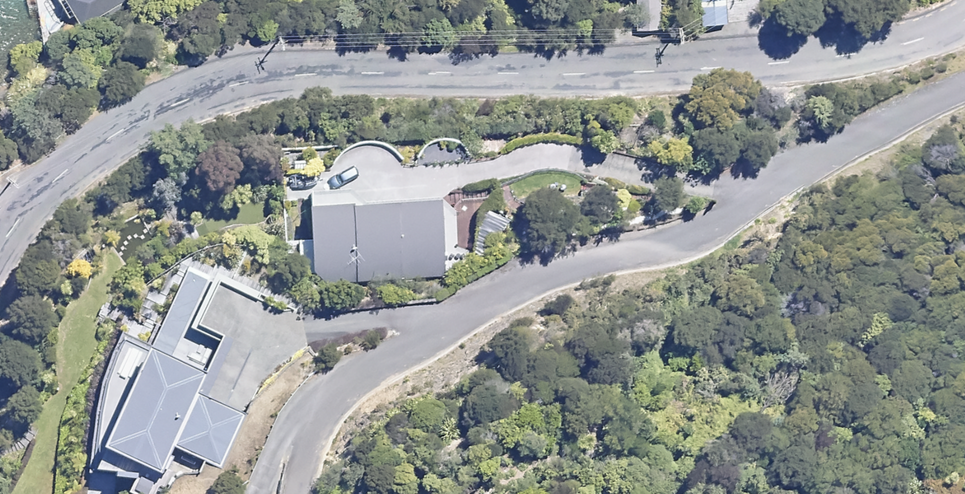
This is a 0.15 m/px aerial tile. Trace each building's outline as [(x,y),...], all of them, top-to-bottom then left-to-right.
[(85,44),(138,12),(131,0),(58,0),(85,44)] [(634,29),(659,28),(658,0),(634,0),(634,29)] [(723,0),(698,0),(700,25),(725,23),(723,0)] [(439,203),(310,208),(312,243),(296,244),(298,286),(442,279),(439,203)] [(197,395),(205,376),(150,351),(105,451),(164,478),(178,446),(221,466),(243,416),(197,395)]
